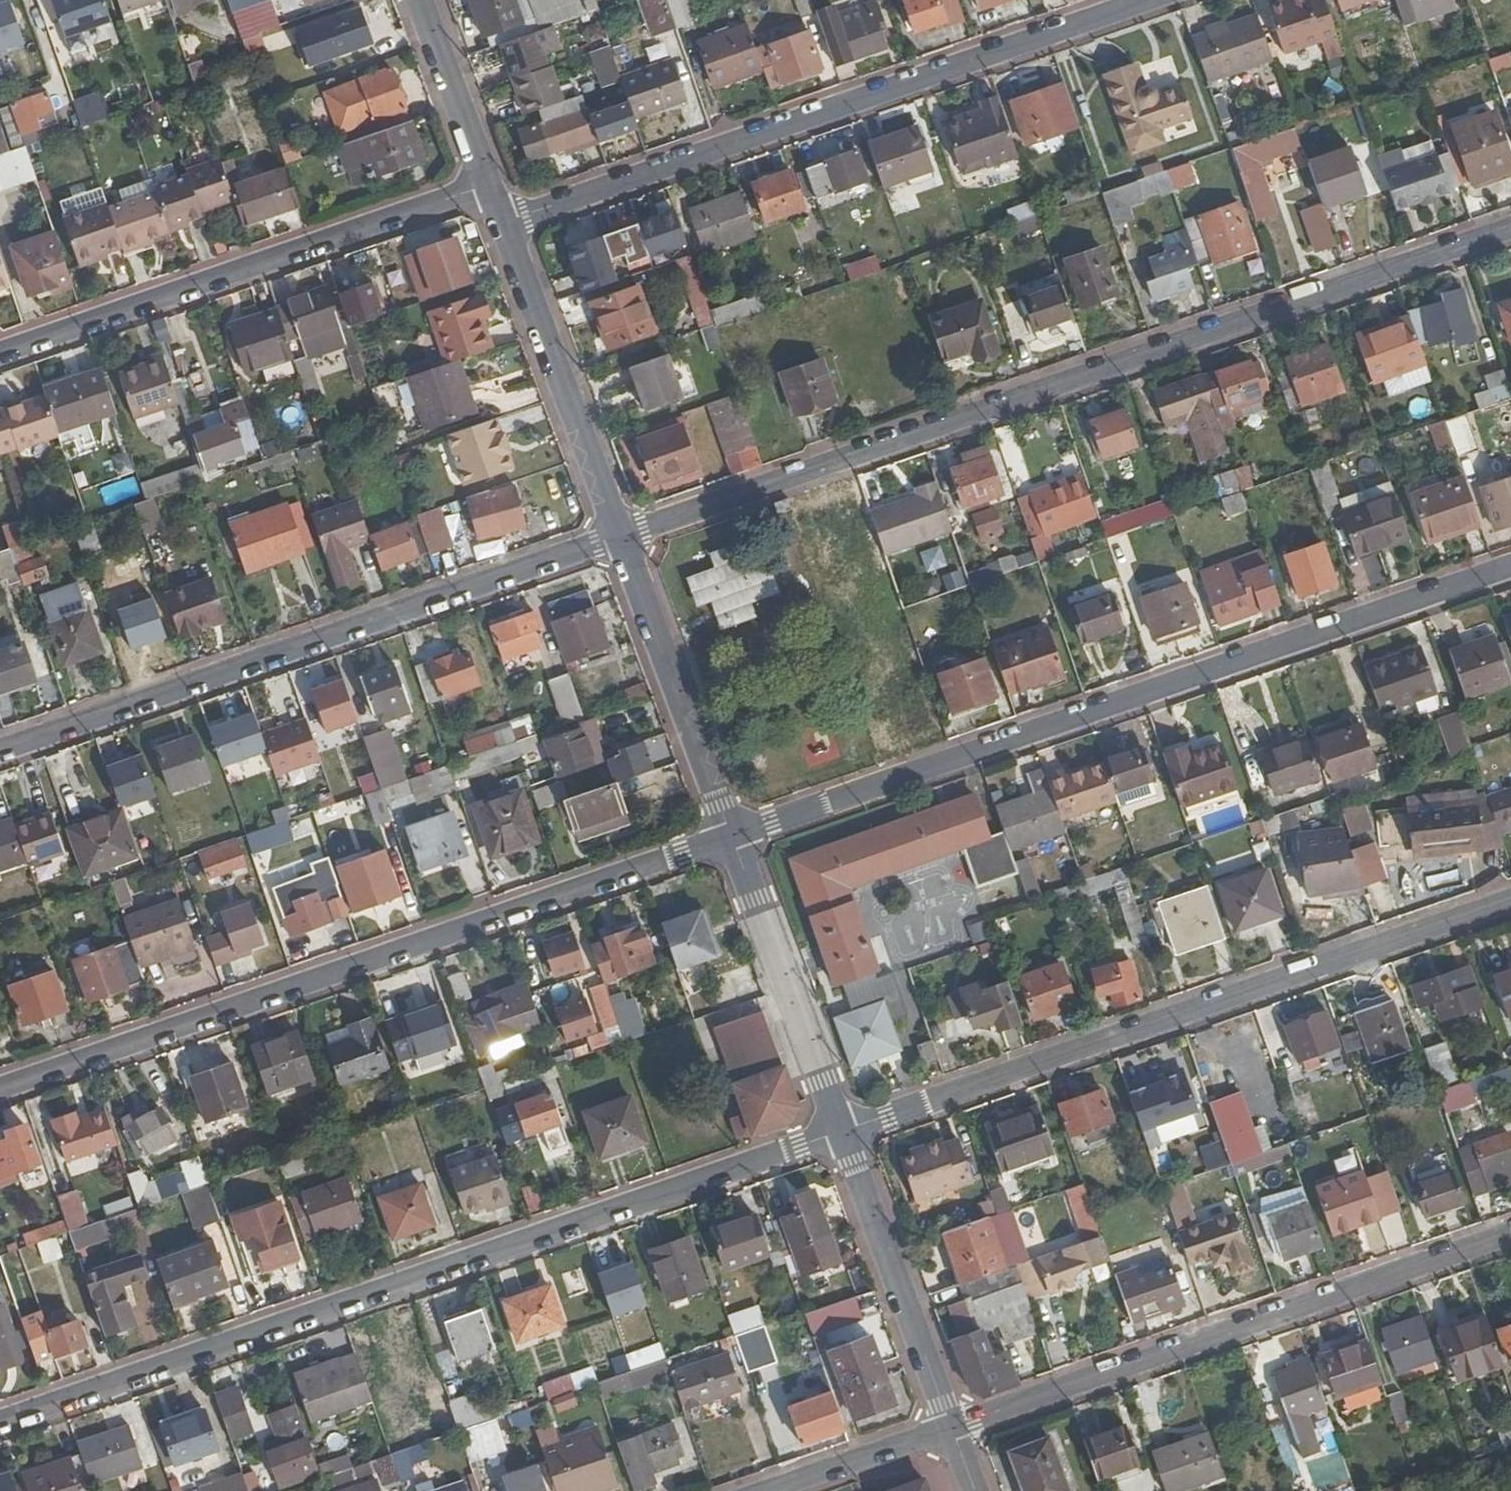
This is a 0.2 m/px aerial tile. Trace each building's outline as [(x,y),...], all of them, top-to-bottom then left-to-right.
[(23,45),(9,0),(7,0),(0,2),(0,52),(23,45)] [(100,0),(50,0),(63,37),(107,22),(100,0)] [(107,22),(110,21),(103,0),(100,0),(107,22)] [(120,10),(148,0),(116,0),(120,10)] [(170,18),(212,3),(211,0),(164,0),(170,18)] [(241,41),(258,35),(254,25),(273,18),(268,3),(272,2),(272,0),(227,0),(241,41)] [(484,35),(521,21),(514,0),(470,0),(484,35)] [(537,30),(585,14),(580,0),(526,0),(537,30)] [(674,26),(665,0),(650,0),(660,30),(674,26)] [(674,26),(697,18),(691,0),(665,0),(674,26)] [(810,0),(796,0),(802,16),(814,12),(814,11),(811,2),(810,0)] [(832,5),(814,11),(814,12),(816,15),(832,65),(885,47),(881,34),(886,32),(875,0),(849,9),(852,19),(838,24),(832,5)] [(944,20),(937,0),(903,0),(914,31),(944,20)] [(963,20),(956,0),(937,0),(944,20),(946,26),(963,20)] [(1343,55),(1332,22),(1324,0),(1286,0),(1283,1),(1267,6),(1284,53),(1321,41),(1328,61),(1343,55)] [(1366,0),(1337,0),(1340,9),(1366,0)] [(1423,81),(1402,22),(1395,0),(1382,0),(1400,54),(1403,53),(1413,85),(1423,81)] [(1402,22),(1452,4),(1450,0),(1395,0),(1402,22)] [(359,14),(324,26),(335,59),(370,47),(359,14)] [(1192,38),(1207,82),(1273,60),(1258,16),(1227,26),(1202,35),(1192,38)] [(1201,30),(1202,35),(1227,26),(1225,22),(1201,30)] [(712,86),(762,69),(753,43),(746,24),(696,41),(712,86)] [(764,39),(779,80),(820,66),(806,25),(764,39)] [(335,59),(324,26),(297,36),(308,68),(335,59)] [(497,44),(522,113),(537,108),(562,99),(550,67),(547,68),(533,32),(497,44)] [(762,69),(767,84),(779,80),(764,39),(753,43),(762,69)] [(619,80),(618,76),(607,46),(592,51),(604,85),(619,80)] [(1506,53),(1487,59),(1491,71),(1510,65),(1506,53)] [(619,80),(631,117),(685,98),(671,58),(618,76),(619,80)] [(194,89),(209,83),(203,63),(187,69),(194,89)] [(1125,137),(1156,127),(1192,114),(1180,82),(1155,90),(1151,86),(1144,85),(1137,65),(1104,77),(1125,137)] [(255,81),(251,69),(209,83),(194,89),(198,100),(255,81)] [(378,132),(408,122),(389,70),(372,76),(373,80),(361,84),(360,80),(324,94),(338,133),(374,121),(378,132)] [(597,104),(622,96),(618,83),(593,90),(597,104)] [(1078,126),(1063,83),(1011,101),(1025,143),(1026,143),(1061,132),(1078,126)] [(562,99),(537,108),(541,121),(520,129),(530,158),(594,137),(580,93),(562,99)] [(44,94),(9,106),(23,146),(24,148),(52,138),(48,126),(38,130),(34,118),(51,113),(44,94)] [(139,114),(143,126),(189,110),(185,98),(139,114)] [(1016,157),(996,99),(978,105),(980,111),(942,124),(958,168),(981,160),(984,168),(1016,157)] [(9,106),(0,109),(0,115),(8,136),(0,139),(0,154),(23,146),(9,106)] [(1494,112),(1450,126),(1472,185),(1510,171),(1510,160),(1494,112)] [(76,117),(48,126),(52,138),(79,129),(80,128),(76,117)] [(378,132),(337,147),(350,185),(422,159),(408,122),(378,132)] [(1160,141),(1156,127),(1125,137),(1129,151),(1160,141)] [(917,128),(867,144),(882,186),(932,169),(917,128)] [(1275,213),(1259,167),(1257,161),(1271,156),(1298,147),(1292,129),(1233,149),(1257,219),(1275,213)] [(1245,142),(1241,131),(1227,136),(1230,147),(1245,142)] [(203,161),(210,158),(208,152),(213,151),(207,133),(195,137),(203,161)] [(1383,173),(1395,210),(1421,201),(1437,196),(1447,192),(1434,155),(1430,141),(1378,159),(1383,173)] [(1366,158),(1377,155),(1373,144),(1362,148),(1366,158)] [(1307,162),(1322,204),(1365,189),(1350,147),(1307,162)] [(0,156),(0,185),(20,178),(29,175),(32,173),(24,148),(0,156)] [(855,149),(803,167),(813,196),(866,178),(855,149)] [(1257,161),(1259,167),(1273,162),(1271,156),(1257,161)] [(981,160),(958,168),(960,177),(984,168),(981,160)] [(220,165),(219,161),(185,173),(186,177),(153,189),(154,193),(167,229),(201,217),(199,212),(233,201),(220,165)] [(231,161),(220,165),(233,201),(241,226),(298,207),(285,170),(239,185),(231,161)] [(1189,162),(1166,170),(1173,189),(1196,181),(1189,162)] [(790,169),(752,183),(765,219),(802,206),(790,169)] [(1173,189),(1166,170),(1153,174),(1158,191),(1159,193),(1173,189)] [(1158,191),(1153,174),(1152,175),(1136,180),(1142,196),(1158,191)] [(32,185),(29,175),(20,178),(23,188),(32,185)] [(1100,192),(1112,225),(1131,219),(1128,208),(1131,203),(1143,199),(1142,196),(1136,180),(1100,192)] [(59,202),(66,221),(66,220),(107,209),(106,208),(100,189),(59,202)] [(753,232),(739,192),(688,210),(702,250),(753,232)] [(107,209),(121,249),(168,233),(167,229),(154,193),(106,208),(107,209)] [(1437,196),(1421,201),(1422,206),(1438,200),(1437,196)] [(1187,231),(1198,265),(1212,259),(1213,263),(1253,247),(1235,204),(1185,224),(1187,231)] [(1316,250),(1335,243),(1322,204),(1303,211),(1316,250)] [(1008,214),(1011,223),(1036,215),(1033,205),(1008,214)] [(107,209),(66,220),(66,221),(63,221),(77,264),(96,258),(121,249),(107,209)] [(676,213),(639,225),(651,260),(687,248),(676,213)] [(1036,215),(1011,223),(1017,240),(1042,231),(1036,215)] [(626,268),(651,260),(639,225),(638,222),(634,223),(632,217),(611,225),(626,268)] [(1190,269),(1199,266),(1198,265),(1187,231),(1161,240),(1166,255),(1149,261),(1156,281),(1190,269)] [(72,289),(53,235),(11,249),(27,297),(51,289),(53,295),(72,289)] [(605,237),(568,249),(583,293),(620,281),(605,237)] [(427,282),(432,296),(468,284),(453,241),(417,253),(421,265),(427,282)] [(1115,294),(1100,250),(1065,261),(1081,306),(1115,294)] [(875,255),(843,265),(848,281),(880,272),(875,255)] [(708,311),(689,256),(677,259),(682,274),(700,329),(713,324),(708,311)] [(96,258),(77,264),(79,271),(99,264),(96,258)] [(677,259),(659,266),(664,280),(682,274),(677,259)] [(0,263),(0,291),(9,288),(0,263)] [(1197,290),(1190,269),(1156,281),(1146,284),(1152,305),(1170,299),(1171,302),(1180,299),(1179,296),(1197,290)] [(1033,329),(1071,315),(1057,275),(1019,289),(1033,329)] [(419,301),(432,296),(427,282),(414,286),(419,301)] [(1440,301),(1407,311),(1409,317),(1421,354),(1431,350),(1429,345),(1450,339),(1452,347),(1476,341),(1462,287),(1438,292),(1440,301)] [(590,302),(606,348),(650,333),(635,288),(590,302)] [(324,290),(286,303),(298,338),(337,325),(339,333),(348,330),(348,328),(342,311),(333,315),(324,290)] [(354,290),(337,296),(342,311),(348,328),(355,326),(380,317),(374,299),(359,304),(354,290)] [(453,363),(490,350),(480,321),(488,318),(480,295),(429,313),(447,365),(453,363)] [(713,326),(762,309),(758,296),(708,311),(713,324),(713,326)] [(981,301),(928,319),(942,362),(945,371),(950,373),(971,366),(973,361),(1000,352),(981,301)] [(286,303),(275,307),(278,315),(287,342),(298,338),(286,303)] [(1500,307),(1510,338),(1510,304),(1500,307)] [(287,342),(278,315),(258,322),(257,317),(229,326),(245,373),(292,357),(287,342)] [(1421,354),(1409,317),(1357,335),(1374,381),(1381,379),(1386,395),(1401,390),(1395,369),(1411,364),(1418,384),(1430,380),(1421,354)] [(719,343),(713,326),(713,324),(700,329),(698,329),(705,348),(719,343)] [(337,325),(298,338),(305,358),(343,344),(339,333),(337,325)] [(348,330),(339,333),(343,344),(350,364),(359,361),(349,333),(348,330)] [(1278,380),(1282,390),(1295,385),(1301,403),(1343,389),(1328,344),(1272,363),(1278,380)] [(646,412),(680,400),(665,355),(630,367),(646,412)] [(179,403),(163,357),(118,373),(134,418),(179,403)] [(305,358),(294,361),(308,402),(319,399),(305,358)] [(794,415),(834,401),(820,360),(780,374),(794,415)] [(1248,361),(1202,377),(1220,430),(1234,426),(1230,416),(1226,405),(1260,393),(1250,365),(1248,361)] [(1259,362),(1250,365),(1260,393),(1268,390),(1259,362)] [(470,416),(453,363),(447,365),(407,378),(424,431),(470,416)] [(1395,369),(1401,390),(1418,384),(1411,364),(1395,369)] [(1502,369),(1484,375),(1490,391),(1494,403),(1510,397),(1510,395),(1502,369)] [(115,413),(101,372),(43,392),(43,395),(57,433),(115,413)] [(1198,458),(1226,448),(1220,430),(1202,377),(1154,393),(1165,425),(1184,418),(1198,458)] [(378,388),(369,391),(378,416),(387,414),(378,388)] [(1494,403),(1490,391),(1474,396),(1478,409),(1494,403)] [(725,457),(755,447),(737,393),(707,404),(725,457)] [(1226,405),(1230,416),(1264,405),(1260,393),(1226,405)] [(57,435),(57,433),(43,395),(6,408),(5,404),(0,406),(0,452),(17,446),(17,449),(57,435)] [(259,449),(243,403),(219,411),(224,425),(205,432),(202,422),(187,427),(200,464),(202,471),(219,466),(218,463),(259,449)] [(1089,421),(1093,432),(1087,434),(1092,447),(1098,445),(1102,456),(1137,444),(1125,409),(1122,410),(1120,405),(1106,410),(1108,415),(1089,421)] [(1444,420),(1452,445),(1456,457),(1477,449),(1465,413),(1444,420)] [(107,418),(92,423),(99,443),(114,438),(107,418)] [(497,436),(491,419),(445,435),(462,486),(509,470),(505,459),(508,458),(499,435),(497,436)] [(1444,420),(1430,425),(1438,450),(1452,445),(1444,420)] [(636,440),(651,482),(695,467),(680,425),(636,440)] [(282,436),(260,443),(264,457),(286,451),(282,436)] [(88,440),(73,445),(78,461),(80,467),(95,462),(88,440)] [(78,461),(73,445),(64,449),(69,464),(78,461)] [(949,470),(962,506),(1001,492),(986,451),(968,458),(969,463),(949,470)] [(1325,462),(1309,467),(1326,517),(1327,521),(1344,515),(1345,515),(1341,502),(1326,461),(1325,462)] [(202,471),(200,464),(139,485),(145,502),(149,501),(195,485),(206,481),(202,471)] [(1216,495),(1251,488),(1247,467),(1211,474),(1216,495)] [(1459,529),(1479,522),(1464,478),(1462,473),(1408,493),(1423,535),(1457,523),(1459,529)] [(1094,515),(1080,476),(1027,494),(1042,534),(1094,515)] [(1481,488),(1494,528),(1510,522),(1510,478),(1481,488)] [(915,494),(868,510),(883,553),(951,530),(934,479),(913,487),(915,494)] [(1390,484),(1341,502),(1345,515),(1395,498),(1390,484)] [(486,491),(465,499),(478,539),(526,522),(513,485),(487,494),(486,491)] [(1241,491),(1220,498),(1226,516),(1247,510),(1241,491)] [(1027,494),(1016,498),(1030,538),(1042,534),(1027,494)] [(1345,515),(1344,515),(1358,555),(1409,538),(1395,498),(1345,515)] [(1103,534),(1105,538),(1173,514),(1167,499),(1099,522),(1100,525),(1103,534)] [(149,501),(145,502),(133,506),(143,535),(159,530),(149,501)] [(227,523),(243,567),(270,558),(301,547),(286,502),(227,523)] [(362,526),(353,502),(309,517),(331,583),(356,574),(347,547),(367,541),(362,526)] [(969,515),(977,540),(1003,532),(995,507),(969,515)] [(437,509),(413,517),(415,523),(426,554),(449,546),(437,509)] [(71,528),(80,557),(100,550),(90,521),(87,522),(71,528)] [(381,533),(393,529),(390,522),(378,525),(381,533)] [(426,554),(415,523),(406,527),(405,525),(393,529),(381,533),(367,538),(379,571),(426,554)] [(1425,540),(1459,529),(1457,523),(1423,535),(1425,540)] [(26,542),(20,524),(2,530),(8,548),(26,542)] [(1034,549),(1038,561),(1050,557),(1042,534),(1030,538),(1034,549)] [(751,619),(746,604),(774,595),(763,566),(749,571),(740,543),(710,553),(715,567),(688,576),(698,604),(712,599),(722,629),(751,619)] [(1299,595),(1335,583),(1322,543),(1285,556),(1299,595)] [(20,545),(11,548),(24,584),(46,576),(40,558),(26,563),(20,545)] [(19,578),(9,549),(0,552),(0,580),(7,577),(9,582),(19,578)] [(925,569),(943,564),(939,549),(921,554),(925,569)] [(1382,555),(1364,557),(1369,587),(1386,584),(1382,555)] [(270,558),(243,567),(245,573),(273,564),(270,558)] [(1220,580),(1239,573),(1235,559),(1215,566),(1220,580)] [(1270,576),(1265,564),(1253,568),(1257,581),(1270,576)] [(1253,612),(1239,573),(1220,580),(1215,566),(1199,571),(1211,606),(1217,624),(1231,619),(1253,612)] [(849,579),(846,571),(826,578),(828,586),(849,579)] [(356,574),(331,583),(333,588),(358,580),(356,574)] [(1270,576),(1257,581),(1256,581),(1265,609),(1279,604),(1270,576)] [(162,593),(178,639),(201,631),(200,628),(210,625),(211,627),(225,622),(209,577),(162,593)] [(923,598),(939,592),(934,577),(918,583),(923,598)] [(1140,596),(1157,644),(1199,630),(1196,621),(1182,581),(1140,596)] [(77,585),(39,598),(62,664),(100,652),(77,585)] [(587,591),(546,605),(565,659),(606,645),(587,591)] [(1118,625),(1107,592),(1067,605),(1079,638),(1118,625)] [(1046,608),(1054,605),(1051,599),(1044,602),(1046,608)] [(121,613),(133,648),(172,634),(160,600),(121,613)] [(489,626),(495,644),(530,632),(538,629),(532,611),(489,626)] [(1503,617),(1510,642),(1510,614),(1503,617)] [(1013,646),(1048,634),(1046,627),(1011,639),(1013,646)] [(530,632),(495,644),(500,658),(535,646),(530,632)] [(991,646),(1006,690),(1061,672),(1048,634),(1013,646),(1011,639),(991,646)] [(1510,682),(1510,676),(1497,636),(1452,651),(1468,697),(1510,682)] [(37,680),(25,642),(0,650),(0,692),(37,680)] [(1421,646),(1363,666),(1381,716),(1439,695),(1421,646)] [(456,652),(443,656),(445,662),(458,657),(456,652)] [(443,656),(413,667),(420,690),(434,685),(439,699),(476,686),(465,655),(458,657),(445,662),(443,656)] [(994,694),(982,659),(939,674),(951,709),(994,694)] [(367,714),(405,701),(394,668),(356,681),(367,714)] [(574,695),(566,671),(547,678),(555,701),(574,695)] [(307,692),(323,737),(356,725),(339,680),(307,692)] [(625,689),(629,704),(647,700),(643,684),(625,689)] [(563,725),(582,718),(574,695),(555,701),(563,725)] [(222,764),(267,748),(262,731),(254,709),(208,725),(222,764)] [(1441,720),(1453,754),(1470,748),(1458,714),(1441,720)] [(306,717),(262,731),(267,748),(276,773),(320,759),(306,717)] [(1333,782),(1375,768),(1360,725),(1318,739),(1333,782)] [(575,760),(589,755),(581,731),(546,743),(554,767),(566,763),(568,771),(578,768),(575,760)] [(361,738),(374,774),(386,770),(374,733),(361,738)] [(463,745),(468,758),(496,748),(492,735),(463,745)] [(534,735),(515,742),(513,742),(518,754),(534,749),(531,742),(536,740),(534,735)] [(157,750),(170,791),(207,778),(194,738),(157,750)] [(1260,754),(1274,793),(1317,778),(1304,738),(1260,754)] [(608,757),(609,759),(615,779),(654,770),(646,739),(608,757)] [(1186,745),(1160,754),(1179,807),(1238,787),(1223,743),(1204,749),(1206,754),(1191,759),(1190,754),(1186,745)] [(1137,747),(1102,760),(1103,763),(1113,793),(1149,780),(1137,747)] [(1204,749),(1190,754),(1191,759),(1206,754),(1204,749)] [(141,753),(107,765),(121,807),(155,795),(141,753)] [(446,765),(455,789),(462,810),(474,806),(483,803),(468,758),(446,765)] [(1113,793),(1103,763),(1063,777),(1061,771),(1047,776),(1062,819),(1116,800),(1113,793)] [(446,765),(424,773),(432,797),(455,789),(446,765)] [(1047,776),(1045,771),(1026,777),(1033,796),(996,809),(1003,831),(1010,851),(1066,831),(1062,819),(1047,776)] [(625,811),(615,781),(562,799),(573,829),(625,811)] [(379,789),(363,794),(375,826),(390,821),(379,789)] [(483,803),(474,806),(491,854),(518,844),(516,838),(533,832),(519,790),(483,803)] [(1488,797),(1490,804),(1498,827),(1510,822),(1510,790),(1488,797)] [(1010,851),(1003,831),(988,837),(974,796),(791,860),(834,985),(841,982),(873,971),(877,970),(848,888),(964,846),(979,888),(1018,875),(1010,851)] [(1330,796),(1277,815),(1280,823),(1316,810),(1318,816),(1335,810),(1334,806),(1330,796)] [(1347,837),(1372,828),(1363,802),(1338,810),(1347,837)] [(1461,847),(1505,847),(1500,832),(1498,827),(1490,804),(1457,804),(1410,808),(1413,845),(1461,843),(1461,847)] [(118,811),(69,828),(79,858),(83,872),(84,874),(113,864),(114,867),(135,860),(118,811)] [(25,860),(27,867),(64,854),(50,814),(13,826),(25,860)] [(407,830),(420,869),(463,854),(451,815),(407,830)] [(10,817),(0,820),(0,869),(25,860),(13,826),(10,817)] [(287,821),(244,834),(250,853),(293,841),(287,821)] [(1500,832),(1510,828),(1510,822),(1498,827),(1500,832)] [(1325,900),(1365,896),(1343,831),(1302,835),(1307,886),(1324,885),(1324,893),(1325,900)] [(535,837),(533,832),(516,838),(518,844),(535,837)] [(242,864),(234,839),(199,851),(208,876),(242,864)] [(1352,850),(1367,885),(1387,877),(1372,842),(1352,850)] [(364,862),(332,872),(335,880),(339,878),(366,869),(364,862)] [(1128,882),(1123,867),(1083,881),(1054,891),(1059,906),(1128,882)] [(1031,868),(1019,872),(1028,899),(1040,895),(1031,868)] [(1282,911),(1267,868),(1221,884),(1238,931),(1255,926),(1254,920),(1282,911)] [(368,874),(366,869),(339,878),(351,913),(399,897),(392,878),(385,881),(381,870),(368,874)] [(1459,869),(1428,876),(1431,888),(1462,880),(1459,869)] [(118,910),(132,906),(124,878),(111,882),(118,910)] [(346,918),(334,883),(329,885),(330,889),(280,906),(284,918),(282,919),(289,937),(346,918)] [(1149,944),(1129,885),(1116,889),(1136,949),(1149,944)] [(1308,895),(1324,893),(1324,885),(1307,886),(1308,895)] [(1224,934),(1208,889),(1189,896),(1187,892),(1172,897),(1174,902),(1162,906),(1159,899),(1149,902),(1158,927),(1168,924),(1177,951),(1224,934)] [(177,896),(120,916),(129,942),(137,964),(161,956),(159,949),(192,937),(177,896)] [(215,963),(236,956),(234,951),(248,946),(262,941),(249,903),(221,912),(227,930),(206,937),(215,963)] [(703,909),(699,910),(708,934),(711,933),(703,909)] [(699,910),(660,923),(676,969),(718,954),(711,933),(708,934),(699,910)] [(992,940),(984,915),(964,922),(973,947),(992,940)] [(606,942),(591,947),(603,983),(616,978),(616,976),(652,964),(639,927),(631,930),(629,924),(603,933),(606,942)] [(578,967),(583,965),(573,936),(544,946),(554,975),(578,967)] [(159,949),(161,956),(195,944),(192,937),(159,949)] [(88,1001),(143,982),(137,964),(129,942),(75,961),(88,1001)] [(234,951),(236,956),(249,951),(248,946),(234,951)] [(1100,999),(1112,995),(1116,1009),(1140,1001),(1128,962),(1093,974),(1100,999)] [(1033,1019),(1073,1005),(1060,964),(1020,978),(1033,1019)] [(5,980),(21,1026),(64,1011),(48,965),(5,980)] [(587,975),(583,965),(578,967),(581,977),(587,975)] [(1478,989),(1471,967),(1461,970),(1469,992),(1478,989)] [(445,974),(455,1001),(469,996),(460,969),(445,974)] [(1469,992),(1461,970),(1412,987),(1419,1008),(1433,1003),(1439,1022),(1485,1007),(1478,989),(1469,992)] [(1493,976),(1508,1021),(1510,1019),(1510,970),(1493,976)] [(841,982),(844,991),(889,976),(888,974),(875,978),(873,971),(841,982)] [(889,976),(844,991),(851,1011),(832,1017),(850,1067),(896,1051),(886,1022),(903,1017),(889,976)] [(982,982),(961,989),(963,996),(984,989),(982,982)] [(1012,1023),(1020,1020),(1007,982),(999,984),(1012,1023)] [(540,1023),(526,983),(503,1004),(475,1016),(480,1030),(475,1032),(485,1055),(493,1052),(489,1044),(519,1032),(540,1023)] [(997,1028),(1012,1023),(999,984),(984,989),(963,996),(970,1018),(973,1027),(994,1019),(997,1028)] [(602,1019),(614,1015),(613,1013),(606,990),(604,985),(591,990),(601,1020),(602,1020),(602,1019)] [(613,1013),(626,1008),(618,986),(606,990),(613,1013)] [(957,1022),(970,1018),(963,996),(961,989),(947,993),(957,1022)] [(397,1014),(412,1057),(456,1042),(441,999),(397,1014)] [(1370,1065),(1409,1051),(1392,1000),(1352,1013),(1370,1065)] [(557,1012),(567,1040),(594,1030),(584,1003),(557,1012)] [(1286,1018),(1288,1025),(1324,1012),(1322,1006),(1286,1018)] [(614,1015),(623,1040),(639,1034),(630,1007),(626,1008),(613,1013),(614,1015)] [(737,1139),(791,1120),(796,1107),(759,1012),(712,1028),(743,1114),(730,1119),(737,1139)] [(1324,1012),(1288,1025),(1285,1026),(1298,1062),(1301,1061),(1313,1057),(1337,1048),(1324,1012)] [(611,1044),(623,1040),(614,1015),(602,1019),(602,1020),(603,1020),(607,1032),(607,1033),(611,1044)] [(340,1081),(385,1066),(369,1018),(324,1034),(340,1081)] [(250,1046),(266,1093),(309,1077),(293,1031),(250,1046)] [(489,1044),(493,1052),(495,1056),(521,1046),(518,1039),(521,1037),(519,1032),(489,1044)] [(590,1052),(611,1044),(607,1033),(587,1039),(590,1052)] [(924,1066),(939,1060),(932,1040),(917,1046),(924,1066)] [(1423,1052),(1437,1093),(1451,1088),(1460,1085),(1445,1044),(1423,1052)] [(1313,1057),(1301,1061),(1304,1072),(1317,1067),(1313,1057)] [(482,1079),(485,1088),(499,1083),(495,1071),(492,1062),(478,1067),(482,1079)] [(189,1078),(204,1122),(245,1108),(230,1064),(189,1078)] [(495,1071),(499,1083),(502,1082),(517,1077),(513,1065),(495,1071)] [(1471,1093),(1510,1079),(1506,1069),(1468,1082),(1471,1093)] [(1184,1072),(1127,1092),(1141,1130),(1198,1110),(1184,1072)] [(499,1083),(485,1088),(491,1105),(505,1100),(499,1083)] [(1437,1093),(1442,1106),(1444,1113),(1458,1108),(1456,1101),(1451,1088),(1437,1093)] [(1066,1137),(1073,1157),(1085,1152),(1078,1133),(1084,1131),(1086,1136),(1097,1132),(1095,1127),(1102,1125),(1112,1121),(1101,1089),(1059,1104),(1070,1135),(1066,1137)] [(1225,1152),(1230,1165),(1261,1154),(1252,1129),(1240,1093),(1209,1104),(1225,1152)] [(1437,1093),(1427,1096),(1432,1110),(1442,1106),(1437,1093)] [(550,1094),(515,1107),(524,1136),(561,1124),(550,1094)] [(600,1156),(646,1141),(629,1097),(584,1113),(600,1156)] [(1456,1101),(1458,1108),(1466,1105),(1463,1098),(1456,1101)] [(1037,1106),(1006,1116),(1008,1122),(1039,1112),(1037,1106)] [(132,1148),(138,1145),(143,1155),(174,1138),(158,1108),(126,1124),(129,1129),(123,1132),(132,1148)] [(50,1125),(74,1117),(72,1112),(48,1120),(50,1125)] [(76,1123),(90,1118),(88,1112),(74,1117),(76,1123)] [(1008,1122),(1006,1116),(986,1123),(1004,1177),(1055,1160),(1039,1112),(1008,1122)] [(115,1145),(104,1113),(90,1118),(76,1123),(74,1117),(50,1125),(62,1163),(115,1145)] [(1097,1132),(1086,1136),(1089,1145),(1107,1138),(1102,1125),(1095,1127),(1097,1132)] [(1252,1129),(1261,1154),(1272,1150),(1263,1125),(1252,1129)] [(1473,1198),(1510,1185),(1510,1136),(1507,1126),(1455,1144),(1473,1198)] [(34,1157),(29,1141),(25,1127),(7,1133),(10,1141),(0,1144),(0,1177),(12,1173),(37,1165),(34,1157)] [(38,1148),(40,1154),(45,1153),(40,1137),(35,1139),(37,1146),(38,1148)] [(1218,1138),(1198,1145),(1207,1169),(1227,1162),(1218,1138)] [(34,1157),(40,1154),(38,1148),(37,1146),(35,1139),(29,1141),(34,1157)] [(940,1139),(918,1146),(920,1153),(910,1157),(900,1160),(914,1202),(971,1183),(956,1140),(942,1145),(940,1139)] [(1230,1165),(1233,1175),(1290,1156),(1286,1145),(1272,1150),(1261,1154),(1230,1165)] [(920,1153),(918,1146),(907,1150),(910,1157),(920,1153)] [(483,1207),(508,1198),(494,1156),(450,1171),(464,1213),(483,1207)] [(181,1161),(189,1186),(203,1182),(195,1157),(181,1161)] [(1424,1217),(1461,1204),(1445,1157),(1407,1170),(1424,1217)] [(1332,1235),(1356,1227),(1353,1218),(1375,1210),(1362,1172),(1316,1189),(1332,1235)] [(0,1177),(0,1187),(16,1182),(12,1173),(0,1177)] [(154,1184),(160,1200),(177,1195),(171,1178),(154,1184)] [(289,1198),(303,1239),(359,1218),(346,1178),(289,1198)] [(153,1179),(130,1187),(137,1208),(160,1200),(154,1184),(153,1179)] [(1081,1182),(1063,1189),(1078,1229),(1096,1222),(1081,1182)] [(1185,1202),(1178,1182),(1161,1188),(1168,1208),(1185,1202)] [(222,1224),(208,1184),(177,1194),(192,1234),(222,1224)] [(392,1239),(434,1224),(420,1184),(378,1199),(392,1239)] [(995,1209),(1010,1204),(1004,1184),(989,1189),(995,1209)] [(803,1273),(840,1259),(813,1187),(790,1195),(795,1211),(781,1215),(803,1273)] [(543,1211),(535,1189),(523,1193),(531,1216),(543,1211)] [(56,1200),(64,1222),(68,1233),(86,1226),(75,1193),(56,1200)] [(510,1204),(508,1198),(483,1207),(485,1212),(510,1204)] [(996,1215),(996,1214),(991,1199),(981,1203),(987,1218),(990,1217),(996,1215)] [(1281,1258),(1321,1244),(1307,1206),(1263,1221),(1270,1243),(1275,1241),(1281,1258)] [(1008,1269),(1016,1267),(1029,1262),(1011,1209),(996,1214),(996,1215),(990,1217),(1008,1269)] [(708,1224),(711,1231),(753,1216),(751,1210),(708,1224)] [(1353,1218),(1356,1227),(1378,1219),(1375,1210),(1353,1218)] [(1176,1233),(1188,1265),(1211,1257),(1213,1264),(1227,1260),(1232,1275),(1252,1268),(1233,1214),(1176,1233)] [(753,1216),(711,1231),(724,1270),(767,1256),(753,1216)] [(1008,1269),(990,1217),(987,1218),(944,1233),(962,1286),(1008,1269)] [(38,1243),(54,1237),(68,1233),(64,1222),(0,1244),(0,1256),(38,1243)] [(86,1226),(68,1233),(71,1244),(78,1242),(96,1235),(92,1224),(86,1226)] [(253,1236),(263,1266),(294,1255),(284,1225),(253,1236)] [(156,1261),(145,1231),(75,1254),(105,1338),(153,1321),(140,1281),(160,1274),(156,1261)] [(54,1237),(38,1243),(44,1262),(60,1256),(54,1237)] [(1104,1246),(1101,1237),(1063,1250),(1071,1272),(1104,1260),(1100,1248),(1104,1246)] [(703,1289),(687,1239),(650,1252),(667,1301),(703,1289)] [(160,1274),(172,1308),(194,1300),(192,1292),(226,1280),(212,1242),(156,1261),(160,1274)] [(1073,1279),(1071,1272),(1063,1250),(1039,1259),(1049,1288),(1073,1279)] [(611,1315),(646,1302),(629,1256),(594,1269),(611,1315)] [(1016,1267),(1028,1302),(1051,1294),(1049,1288),(1039,1259),(1029,1262),(1016,1267)] [(1114,1277),(1130,1322),(1162,1311),(1160,1305),(1181,1297),(1167,1259),(1114,1277)] [(1189,1269),(1199,1299),(1216,1293),(1206,1263),(1189,1269)] [(568,1297),(587,1290),(579,1266),(560,1272),(568,1297)] [(981,1395),(1015,1384),(1005,1354),(996,1357),(995,1352),(989,1354),(980,1330),(1032,1312),(1028,1302),(1016,1267),(1008,1269),(962,1286),(958,1287),(963,1301),(948,1306),(959,1339),(952,1342),(968,1388),(981,1395)] [(1049,1288),(1051,1294),(1076,1285),(1073,1279),(1049,1288)] [(528,1300),(550,1292),(548,1286),(526,1294),(528,1300)] [(562,1326),(550,1292),(528,1300),(526,1294),(503,1302),(517,1341),(562,1326)] [(1160,1305),(1162,1311),(1183,1304),(1181,1297),(1160,1305)] [(862,1319),(854,1298),(803,1315),(810,1337),(823,1332),(862,1319)] [(0,1307),(0,1369),(22,1361),(2,1307),(0,1307)] [(457,1363),(493,1351),(480,1311),(465,1316),(464,1313),(443,1320),(457,1363)] [(757,1312),(728,1321),(733,1336),(761,1326),(762,1326),(757,1312)] [(1457,1379),(1501,1364),(1484,1317),(1440,1332),(1457,1379)] [(1436,1361),(1422,1319),(1384,1332),(1398,1374),(1436,1361)] [(77,1320),(28,1337),(36,1361),(86,1344),(77,1320)] [(761,1326),(733,1336),(736,1344),(746,1371),(773,1362),(761,1326)] [(1510,1361),(1510,1326),(1498,1330),(1509,1362),(1510,1361)] [(361,1329),(348,1334),(353,1348),(358,1362),(371,1358),(361,1329)] [(823,1332),(810,1337),(817,1356),(830,1351),(823,1332)] [(736,1344),(733,1336),(709,1344),(712,1353),(736,1344)] [(817,1356),(821,1369),(841,1425),(891,1408),(867,1339),(830,1351),(817,1356)] [(1381,1380),(1368,1339),(1323,1354),(1337,1395),(1381,1380)] [(665,1359),(660,1346),(639,1353),(644,1367),(665,1359)] [(358,1362),(353,1348),(339,1352),(345,1370),(359,1365),(358,1362)] [(345,1370),(339,1352),(295,1368),(301,1385),(345,1370)] [(644,1367),(639,1353),(611,1363),(616,1377),(623,1374),(644,1367)] [(676,1390),(683,1411),(699,1406),(697,1401),(714,1395),(716,1399),(740,1390),(729,1358),(699,1368),(674,1377),(678,1389),(676,1390)] [(669,1372),(665,1359),(644,1367),(623,1374),(628,1387),(669,1372)] [(1312,1366),(1309,1359),(1287,1366),(1290,1373),(1312,1366)] [(696,1362),(669,1372),(671,1378),(674,1377),(699,1368),(696,1362)] [(354,1398),(368,1394),(359,1365),(345,1370),(354,1398)] [(1308,1413),(1326,1407),(1312,1366),(1290,1373),(1274,1377),(1300,1460),(1314,1455),(1311,1442),(1315,1440),(1308,1413)] [(802,1446),(843,1432),(841,1425),(821,1369),(815,1371),(824,1396),(788,1408),(802,1446)] [(311,1413),(354,1398),(345,1370),(301,1385),(311,1413)] [(543,1387),(548,1400),(592,1385),(587,1372),(543,1387)] [(214,1393),(230,1442),(251,1435),(234,1386),(214,1393)] [(430,1411),(446,1406),(440,1386),(395,1401),(402,1421),(424,1413),(425,1419),(432,1417),(430,1411)] [(1387,1398),(1397,1427),(1411,1422),(1401,1393),(1387,1398)] [(490,1402),(453,1414),(455,1420),(458,1431),(495,1418),(490,1402)] [(453,1414),(449,1405),(446,1406),(430,1411),(432,1417),(435,1427),(455,1420),(453,1414)] [(214,1448),(200,1411),(157,1425),(173,1463),(214,1448)] [(424,1413),(402,1421),(404,1426),(425,1419),(424,1413)] [(458,1431),(457,1431),(468,1460),(487,1454),(483,1443),(502,1437),(495,1418),(458,1431)] [(267,1453),(278,1487),(315,1474),(302,1435),(297,1420),(277,1428),(276,1434),(279,1442),(265,1447),(267,1453)] [(1082,1438),(1098,1485),(1137,1471),(1121,1424),(1082,1438)] [(633,1490),(649,1490),(652,1490),(647,1475),(680,1463),(678,1456),(685,1454),(674,1425),(617,1444),(633,1490)] [(91,1440),(106,1479),(143,1465),(126,1427),(91,1440)] [(537,1434),(557,1490),(606,1490),(617,1487),(597,1429),(555,1444),(551,1430),(537,1434)] [(1164,1490),(1170,1490),(1222,1474),(1208,1434),(1151,1452),(1164,1490)] [(1046,1437),(1006,1454),(1020,1490),(1068,1490),(1046,1437)] [(79,1452),(90,1485),(106,1479),(91,1440),(77,1446),(79,1452)] [(404,1449),(389,1454),(397,1476),(399,1483),(414,1478),(404,1449)] [(90,1485),(79,1452),(22,1474),(24,1482),(28,1490),(92,1490),(90,1485)] [(389,1454),(319,1478),(323,1489),(382,1469),(385,1480),(397,1476),(389,1454)] [(503,1478),(507,1489),(540,1477),(537,1467),(503,1478)] [(247,1490),(262,1490),(254,1469),(241,1474),(241,1475),(247,1490)] [(202,1490),(212,1490),(210,1485),(241,1475),(241,1474),(201,1487),(202,1490)] [(241,1475),(210,1485),(212,1490),(247,1490),(241,1475)] [(507,1489),(507,1490),(545,1490),(540,1477),(507,1489)] [(1381,1490),(1416,1490),(1418,1490),(1414,1479),(1381,1490)] [(24,1482),(13,1486),(15,1490),(28,1490),(24,1482)] [(349,1490),(378,1490),(375,1482),(349,1490)] [(923,1482),(898,1490),(927,1490),(923,1482)] [(465,1483),(441,1490),(468,1490),(465,1483)]
